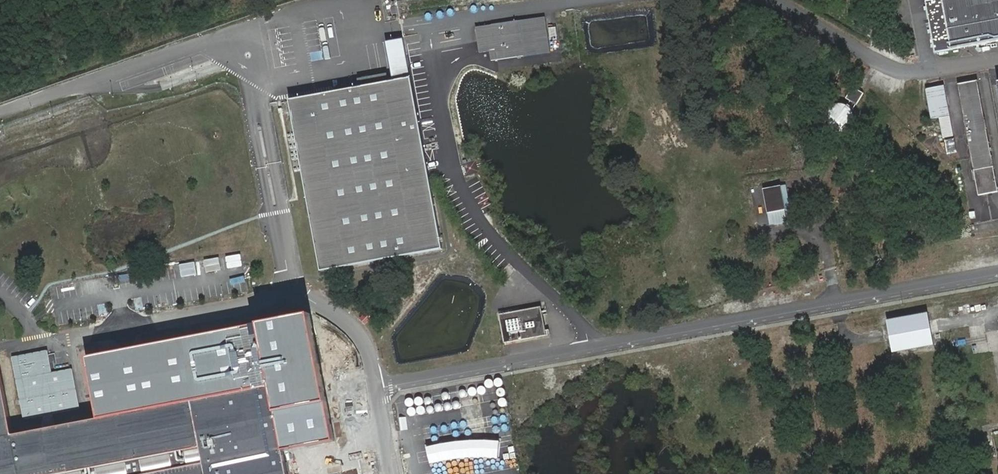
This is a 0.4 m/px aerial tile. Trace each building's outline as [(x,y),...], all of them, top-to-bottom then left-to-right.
[(997,45),(997,0),(940,0),(927,2),(937,56),(954,52),(997,45)] [(548,18),(479,27),(482,52),(493,51),(495,63),(553,53),(548,18)] [(866,88),(856,82),(849,93),(859,99),(866,88)] [(960,87),(979,197),(997,194),(997,187),(979,84),(960,87)] [(410,85),(290,107),(321,277),(441,254),(410,85)] [(945,88),(933,90),(939,118),(950,116),(945,88)] [(862,118),(841,102),(827,119),(847,136),(862,118)] [(951,119),(939,121),(943,140),(946,140),(954,138),(951,119)] [(957,154),(955,140),(947,142),(949,156),(957,154)] [(768,213),(786,210),(782,186),(764,189),(768,213)] [(141,297),(132,299),(135,310),(144,308),(141,297)] [(506,344),(549,336),(543,307),(500,315),(506,344)] [(7,355),(19,417),(75,407),(67,366),(47,370),(42,348),(7,355)] [(188,398),(202,473),(284,473),(267,383),(188,398)] [(188,398),(131,408),(102,414),(9,432),(0,393),(0,473),(202,473),(188,398)]
